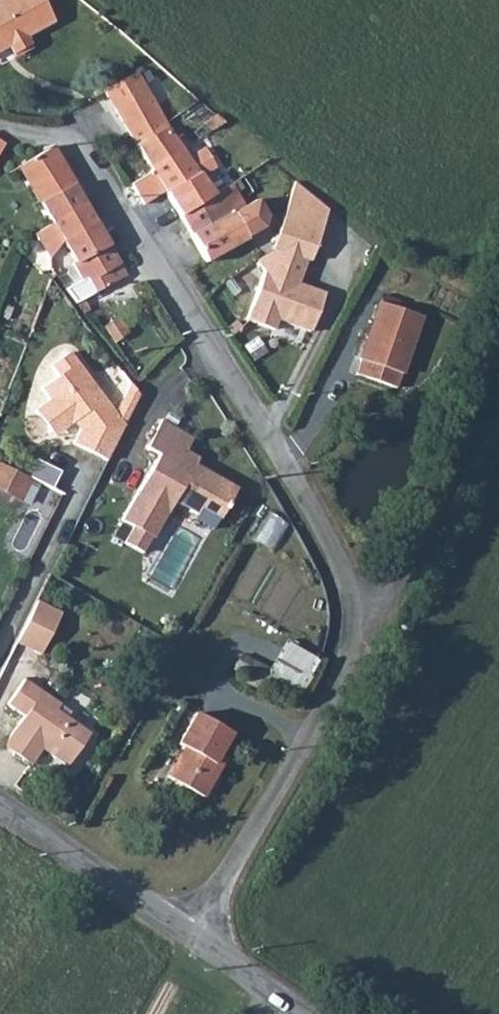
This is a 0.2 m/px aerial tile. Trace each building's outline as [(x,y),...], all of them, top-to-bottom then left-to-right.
[(6,42),(13,54),(30,45),(26,36),(54,21),(42,0),(0,0),(0,45),(6,42)] [(169,130),(136,72),(103,91),(152,171),(182,150),(168,131),(169,130)] [(224,123),(215,115),(202,122),(212,131),(224,123)] [(51,147),(18,166),(52,223),(84,203),(51,147)] [(187,158),(182,150),(152,171),(165,192),(179,215),(213,194),(200,176),(215,168),(203,147),(187,158)] [(165,192),(152,171),(131,184),(143,205),(165,192)] [(237,179),(231,184),(237,192),(243,189),(237,179)] [(294,182),(270,250),(256,260),(263,271),(246,320),(273,330),(277,320),(310,332),(324,293),(297,284),(306,260),(309,261),(315,245),(314,244),(326,209),(294,182)] [(231,184),(213,194),(179,215),(205,262),(246,240),(245,237),(262,228),(265,217),(256,200),(245,205),(237,192),(231,184)] [(94,221),(84,203),(52,223),(34,234),(49,258),(62,241),(94,221)] [(75,261),(72,264),(73,266),(74,266),(84,284),(98,277),(104,288),(125,276),(94,221),(62,241),(75,261)] [(98,277),(84,284),(90,295),(104,288),(98,277)] [(420,316),(379,302),(355,374),(395,388),(420,316)] [(125,333),(116,320),(105,327),(114,340),(125,333)] [(72,444),(106,460),(139,396),(129,384),(114,414),(68,352),(49,366),(57,376),(40,389),(49,400),(34,411),(50,432),(65,421),(73,422),(79,430),(72,444)] [(193,438),(161,419),(145,448),(157,455),(121,520),(132,527),(123,543),(142,553),(151,537),(153,539),(173,502),(197,515),(200,509),(218,519),(219,520),(237,488),(194,465),(198,458),(185,451),(193,438)] [(65,421),(50,432),(54,437),(73,422),(65,421)] [(60,472),(36,460),(27,477),(51,489),(60,472)] [(0,466),(0,489),(29,503),(37,485),(0,466)] [(218,519),(200,509),(197,515),(194,519),(212,529),(218,519)] [(269,511),(251,537),(270,549),(288,523),(269,511)] [(37,601),(16,643),(40,655),(61,613),(37,601)] [(285,641),(264,677),(295,694),(315,658),(285,641)] [(67,766),(89,734),(55,710),(59,704),(24,680),(7,704),(24,716),(3,746),(30,765),(44,744),(49,747),(50,755),(67,766)] [(230,733),(196,713),(177,744),(183,747),(166,777),(201,797),(218,766),(212,763),(217,755),(230,733)] [(223,758),(217,755),(212,763),(218,766),(223,758)]
